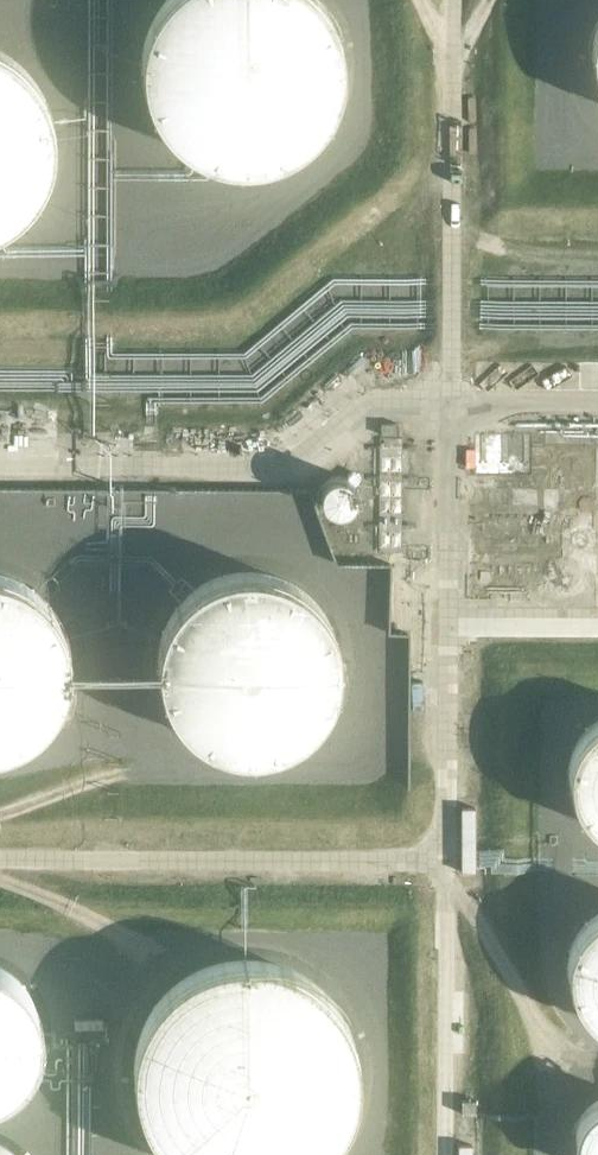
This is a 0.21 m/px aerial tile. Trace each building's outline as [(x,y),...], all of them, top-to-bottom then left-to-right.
[(142,70),(143,76),(143,78),(144,84),(145,89),(147,94),(149,100),(150,102),(152,107),(156,114),(159,119),(162,124),(165,128),(169,132),(173,136),(177,140),(181,143),(185,146),(187,148),(192,151),(199,155),(204,157),(209,159),(217,161),(223,162),(228,163),(236,164),(242,164),(247,164),(253,164),(255,164),(261,163),(266,162),(274,159),(279,157),(284,155),(289,153),(294,150),(296,149),(301,146),(305,142),(309,139),(311,137),(315,133),(319,129),(322,125),(325,120),(328,116),(332,108),(336,101),(338,96),(338,93),(340,88),(341,82),(341,80),(342,74),(343,69),(343,63),(343,60),(342,55),(342,49),(341,44),(340,41),(339,36),(337,31),(335,26),(333,21),(330,16),(327,11),(324,6),(319,0),(166,0),(163,3),(160,8),(157,12),(154,17),(152,22),(148,30),(147,35),(145,40),(144,46),(143,51),(142,59),(142,65),(142,70)] [(3,224),(8,222),(15,217),(19,213),(23,209),(27,206),(30,201),(34,197),(37,192),(40,188),(42,183),(45,178),(47,173),(49,165),(51,160),(52,155),(52,149),(53,144),(53,141),(53,135),(53,130),(52,125),(52,122),(51,116),(50,111),(49,109),(48,106),(46,101),(45,98),(43,93),(39,86),(36,81),(33,77),(29,73),(25,69),(20,63),(15,59),(11,56),(4,52),(2,50),(0,49),(0,226),(3,224)] [(398,434),(398,422),(381,422),(381,434),(398,434)] [(403,552),(403,437),(378,438),(378,455),(381,455),(380,552),(403,552)] [(350,548),(372,549),(374,477),(325,475),(324,508),(343,509),(342,530),(351,531),(350,548)] [(564,510),(564,485),(509,485),(509,509),(564,510)] [(585,586),(578,554),(550,560),(557,592),(585,586)] [(202,584),(197,587),(193,590),(189,593),(185,597),(182,601),(178,604),(174,611),(171,615),(168,620),(165,627),(163,632),(162,636),(161,641),(160,647),(159,652),(158,657),(158,662),(159,667),(159,672),(160,677),(161,682),(162,687),(164,692),(166,697),(168,702),(171,706),(173,711),(176,715),(180,719),(185,725),(189,729),(193,732),(197,735),(201,738),(206,740),(210,743),(215,745),(220,747),(228,749),(233,750),(238,751),(243,751),(248,751),(254,751),(259,751),(264,750),(269,749),(274,747),(279,746),(284,744),(289,742),(293,739),(298,736),(302,733),(306,730),(310,727),(314,723),(319,717),(322,713),(325,708),(328,704),(330,699),(332,694),(334,690),(335,685),(337,677),(338,672),(338,667),(338,664),(338,659),(338,656),(338,651),(338,648),(337,643),(336,641),(335,636),(333,631),(332,628),(330,623),(328,619),(324,612),(321,608),(318,603),(312,598),(307,592),(302,589),(298,586),(291,582),(284,579),(277,576),(272,574),(264,572),(257,571),(249,571),(241,571),(236,572),(228,573),(221,575),(213,578),(209,580),(202,584)] [(34,590),(30,587),(24,582),(19,580),(12,577),(4,574),(0,573),(0,748),(4,747),(9,746),(13,744),(18,742),(23,739),(27,736),(31,733),(36,730),(39,727),(43,723),(47,719),(51,713),(54,709),(57,705),(59,700),(62,695),(63,690),(65,685),(66,680),(67,675),(68,670),(68,665),(68,660),(68,652),(67,647),(66,642),(65,637),(64,632),(62,627),(60,622),(57,617),(55,613),(52,609),(49,604),(46,600),(42,597),(38,593),(34,590)] [(595,724),(590,728),(587,731),(583,736),(581,740),(579,744),(576,750),(574,754),(573,758),(573,760),(572,764),(572,769),(572,771),(572,777),(572,782),(573,786),(574,790),(575,792),(576,796),(578,800),(579,802),(582,808),(586,813),(591,818),(594,821),(597,824),(597,721),(595,724)] [(595,919),(591,922),(588,925),(585,928),(583,931),(580,935),(578,939),(576,943),(574,947),(573,951),(572,955),(571,959),(570,964),(570,968),(570,972),(571,977),(571,981),(572,985),(573,987),(574,991),(576,995),(579,1001),(581,1005),(584,1008),(587,1012),(590,1015),(593,1018),(596,1020),(597,1022),(597,917),(595,919)] [(269,962),(263,961),(257,960),(250,960),(244,959),(238,960),(232,960),(225,961),(219,963),(213,964),(207,966),(202,969),(196,971),(190,974),(185,977),(180,981),(175,985),(170,989),(166,993),(162,998),(158,1003),(154,1008),(150,1013),(147,1018),(145,1024),(142,1030),(140,1036),(138,1042),(137,1048),(136,1054),(135,1060),(134,1066),(134,1073),(135,1079),(135,1085),(136,1091),(138,1097),(139,1103),(141,1109),(143,1115),(146,1121),(149,1126),(152,1131),(156,1137),(160,1141),(164,1146),(168,1151),(173,1154),(319,1154),(321,1153),(326,1148),(330,1144),(334,1139),(338,1134),(341,1128),(344,1123),(347,1117),(350,1112),(352,1106),(353,1100),(355,1094),(356,1088),(357,1082),(357,1075),(357,1069),(357,1063),(356,1057),(355,1050),(354,1044),(352,1038),(350,1032),(348,1027),(346,1021),(343,1015),(339,1010),(336,1005),(332,1000),(328,995),(323,991),(319,987),(314,983),(309,979),(304,976),(298,973),(293,970),(287,967),(281,965),(275,963),(269,962)] [(36,1005),(34,1000),(31,995),(29,991),(25,987),(22,983),(18,979),(14,976),(10,972),(6,969),(1,967),(0,966),(0,1096),(3,1094),(7,1092),(11,1089),(16,1086),(19,1082),(23,1078),(26,1074),(29,1070),(32,1066),(34,1061),(36,1056),(38,1051),(39,1046),(40,1041),(41,1036),(41,1030),(41,1025),(40,1020),(39,1015),(38,1010),(36,1005)] [(102,1027),(102,1018),(74,1018),(74,1027),(102,1027)] [(578,1126),(577,1129),(576,1133),(576,1135),(576,1137),(576,1140),(577,1144),(577,1148),(578,1151),(579,1153),(580,1154),(597,1154),(597,1099),(595,1101),(591,1104),(587,1108),(585,1111),(583,1114),(581,1117),(579,1121),(578,1126)] [(14,1153),(10,1150),(6,1148),(2,1145),(0,1144),(0,1154),(16,1154),(14,1153)]
